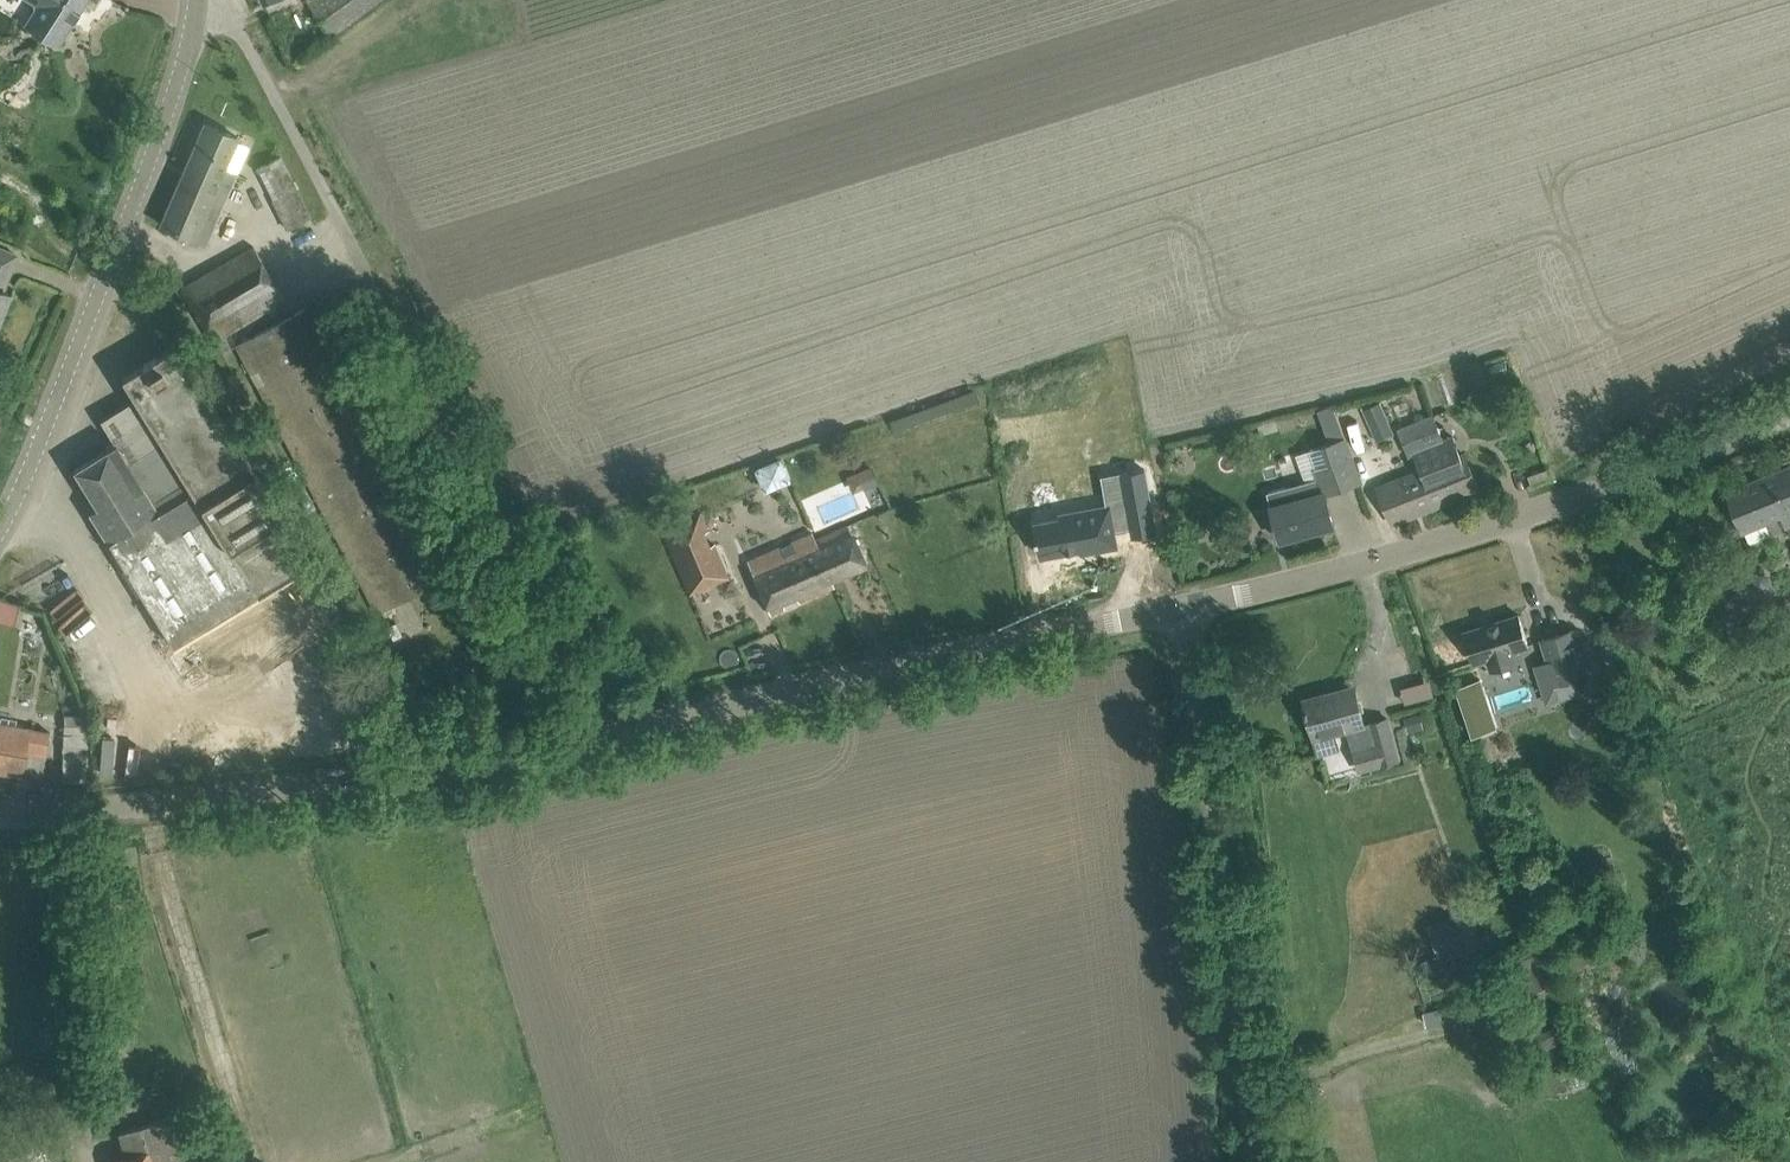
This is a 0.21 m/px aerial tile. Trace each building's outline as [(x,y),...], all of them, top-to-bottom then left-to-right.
[(39,4),(26,24),(58,44),(73,21),(74,21),(75,20),(73,19),(78,11),(80,12),(81,11),(80,10),(86,0),(32,0),(39,4)] [(333,34),(379,0),(314,0),(310,3),(333,34)] [(224,167),(238,135),(207,122),(162,224),(205,243),(236,173),(224,167)] [(257,168),(288,228),(312,216),(281,156),(257,168)] [(285,300),(254,246),(181,288),(212,342),(285,300)] [(3,269),(10,271),(17,254),(0,247),(0,275),(3,269)] [(9,291),(0,288),(0,314),(9,291)] [(237,343),(378,612),(450,574),(309,306),(237,343)] [(188,636),(213,677),(268,643),(274,654),(325,623),(294,573),(312,562),(177,344),(123,377),(136,398),(101,419),(116,443),(158,511),(109,541),(173,645),(188,636)] [(1364,409),(1371,425),(1389,417),(1382,401),(1364,409)] [(1416,453),(1422,469),(1437,505),(1480,488),(1466,452),(1462,454),(1453,434),(1443,438),(1433,415),(1411,424),(1416,436),(1426,432),(1432,446),(1416,453)] [(1400,429),(1412,455),(1416,453),(1432,446),(1426,432),(1416,436),(1411,424),(1400,429)] [(1310,449),(1307,450),(1314,468),(1318,477),(1320,476),(1324,475),(1328,493),(1363,480),(1346,435),(1341,437),(1331,441),(1324,444),(1316,447),(1310,449)] [(116,443),(75,468),(98,506),(90,511),(109,541),(158,511),(116,443)] [(783,456),(754,465),(762,490),(790,482),(783,456)] [(872,465),(857,471),(864,487),(879,481),(872,465)] [(1728,490),(1745,532),(1759,526),(1785,515),(1789,524),(1789,466),(1728,490)] [(1133,528),(1136,527),(1132,509),(1153,505),(1147,467),(1104,475),(1109,503),(1060,512),(1061,516),(1036,521),(1042,554),(1082,547),(1082,552),(1119,545),(1117,531),(1133,528)] [(1437,505),(1422,469),(1380,485),(1394,521),(1437,505)] [(1307,480),(1268,491),(1281,539),(1337,523),(1328,493),(1324,475),(1320,476),(1318,477),(1307,480)] [(728,577),(699,511),(662,528),(691,593),(728,577)] [(832,579),(867,564),(849,524),(816,538),(812,528),(746,557),(771,614),(835,586),(832,579)] [(15,623),(21,605),(0,598),(0,618),(15,623)] [(1518,660),(1515,649),(1530,645),(1520,613),(1466,630),(1476,662),(1489,657),(1493,668),(1518,660)] [(1551,659),(1535,664),(1547,702),(1561,698),(1556,685),(1559,684),(1573,679),(1580,677),(1589,674),(1574,628),(1543,638),(1551,659)] [(1407,701),(1436,693),(1432,677),(1402,685),(1407,701)] [(1457,686),(1474,735),(1498,727),(1482,677),(1457,686)] [(1306,699),(1316,738),(1349,728),(1360,769),(1399,758),(1388,717),(1365,723),(1356,689),(1327,697),(1326,693),(1306,699)] [(64,732),(88,732),(88,715),(65,715),(64,732)] [(42,778),(50,731),(0,722),(0,771),(23,775),(23,774),(42,778)] [(65,781),(87,782),(88,734),(64,733),(64,751),(66,751),(65,781)] [(1430,925),(1442,959),(1480,945),(1467,910),(1430,925)] [(1479,998),(1427,1009),(1430,1023),(1481,1012),(1479,998)] [(200,1106),(120,1132),(128,1156),(148,1149),(152,1161),(218,1161),(200,1106)] [(109,1161),(152,1161),(148,1149),(128,1156),(109,1161)]
